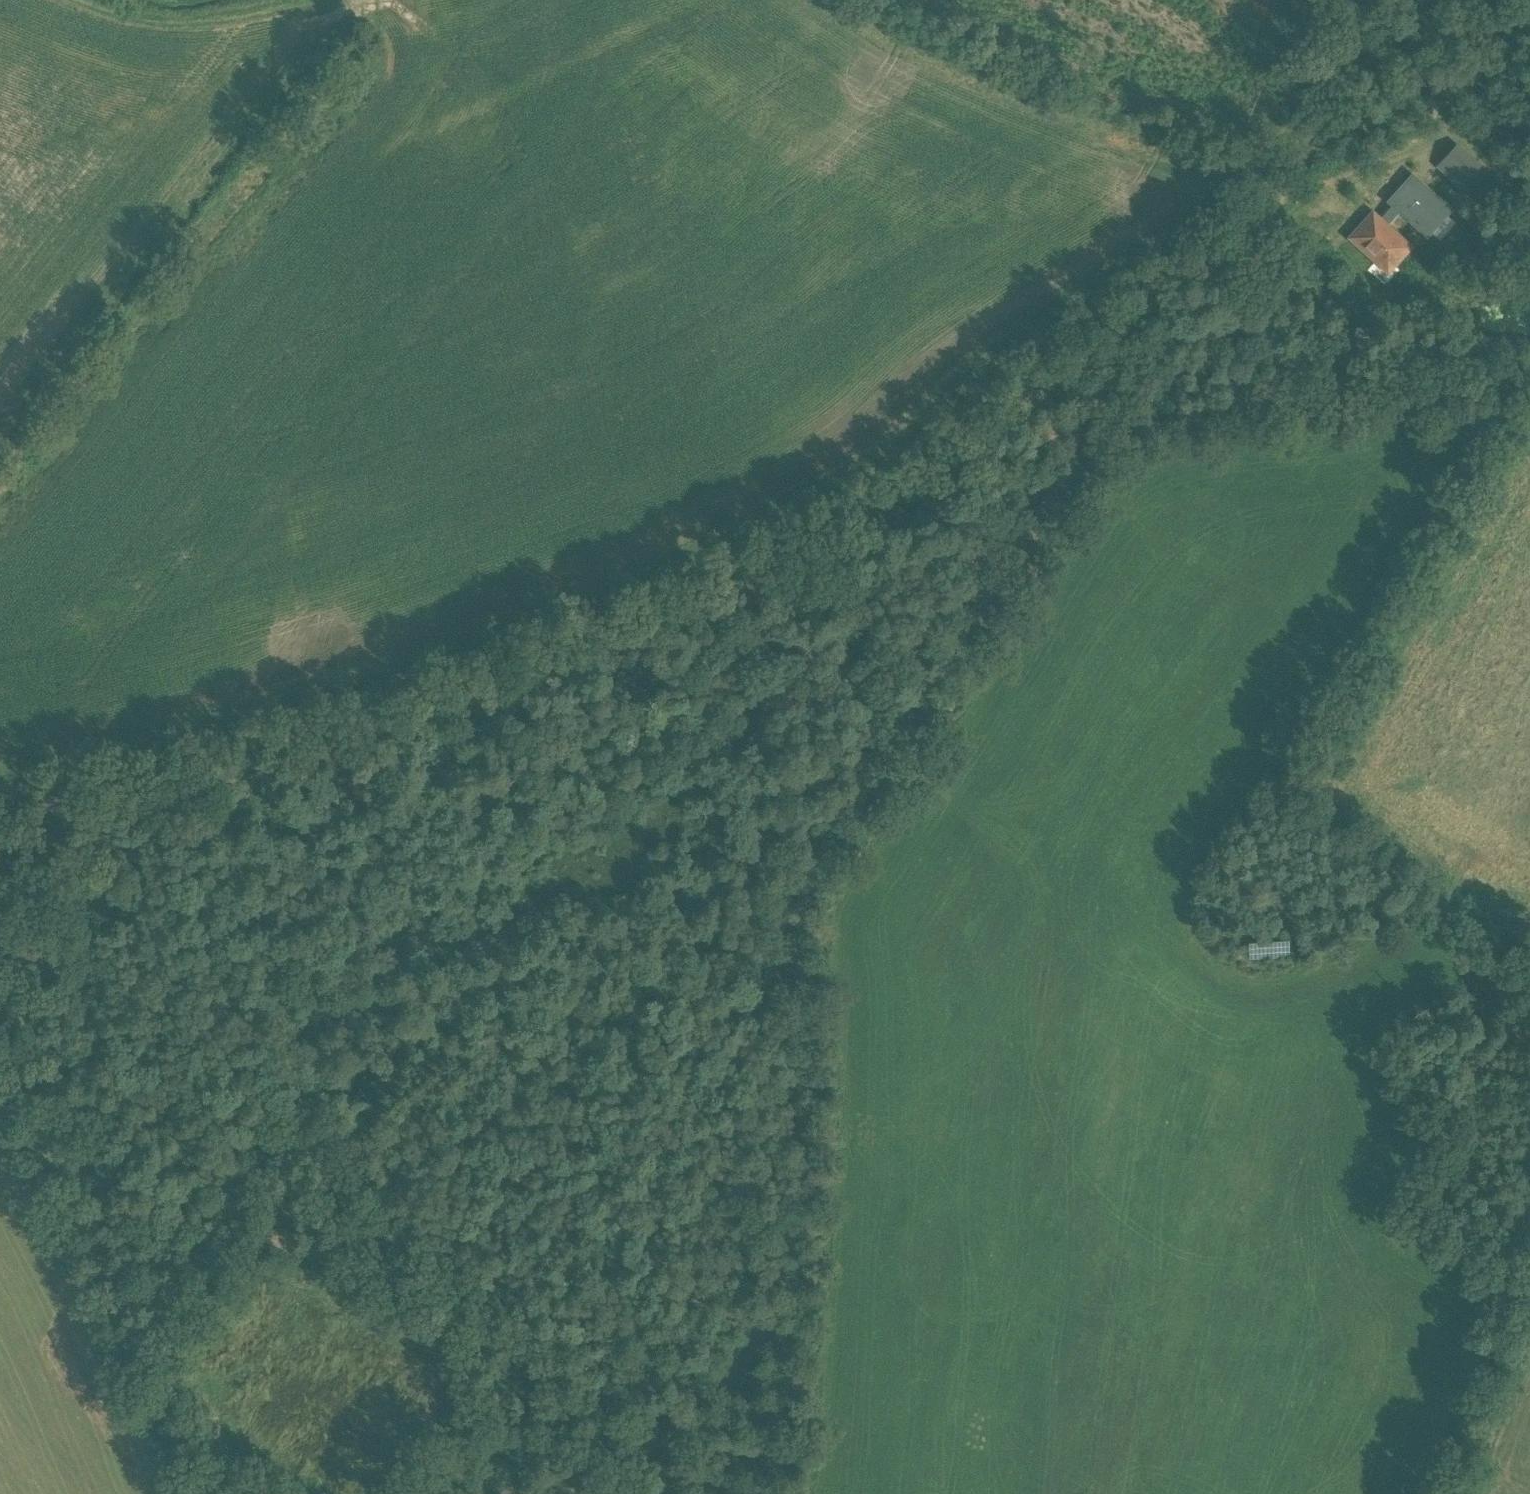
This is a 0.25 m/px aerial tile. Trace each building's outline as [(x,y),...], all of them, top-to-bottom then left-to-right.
[(1411,244),(1373,211),(1352,235),(1378,258),(1384,251),(1396,261),(1411,244)]
